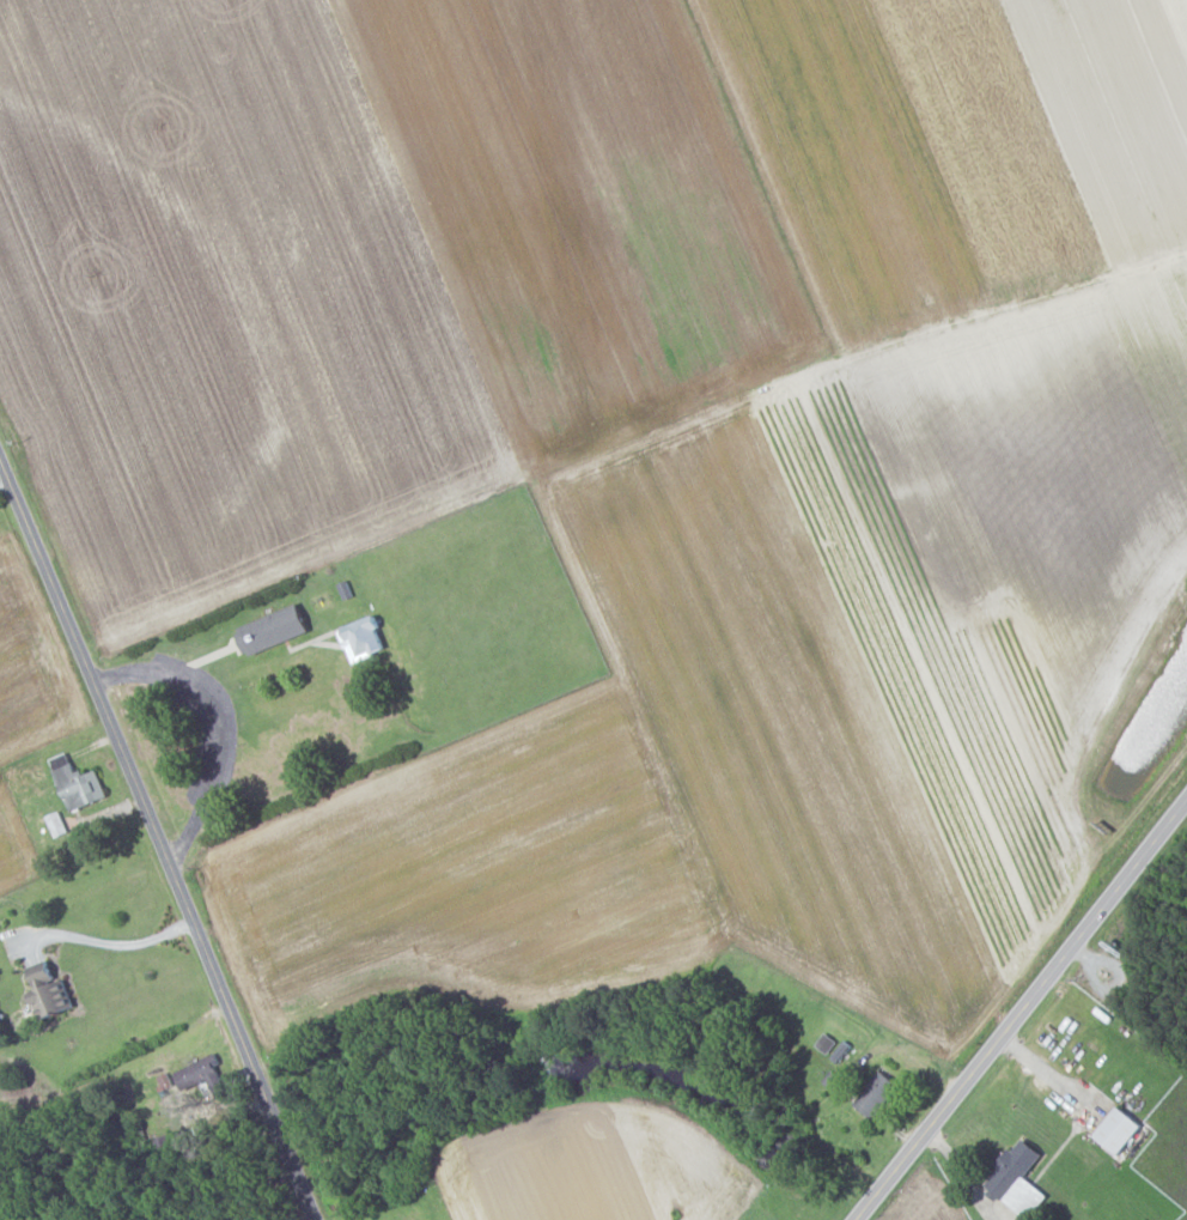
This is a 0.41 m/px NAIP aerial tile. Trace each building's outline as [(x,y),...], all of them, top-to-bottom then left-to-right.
[(239,625),(250,653),(309,631),(298,603),(239,625)] [(385,650),(374,615),(339,626),(351,661),(385,650)] [(73,1006),(63,978),(55,982),(47,960),(29,967),(36,989),(30,991),(34,1003),(31,1004),(36,1019),(73,1006)] [(855,1104),(874,1118),(900,1084),(881,1069),(855,1104)] [(1120,1155),(1142,1122),(1116,1105),(1095,1138),(1120,1155)] [(1025,1177),(1043,1152),(1021,1136),(985,1185),(1030,1218),(1048,1194),(1025,1177)]
